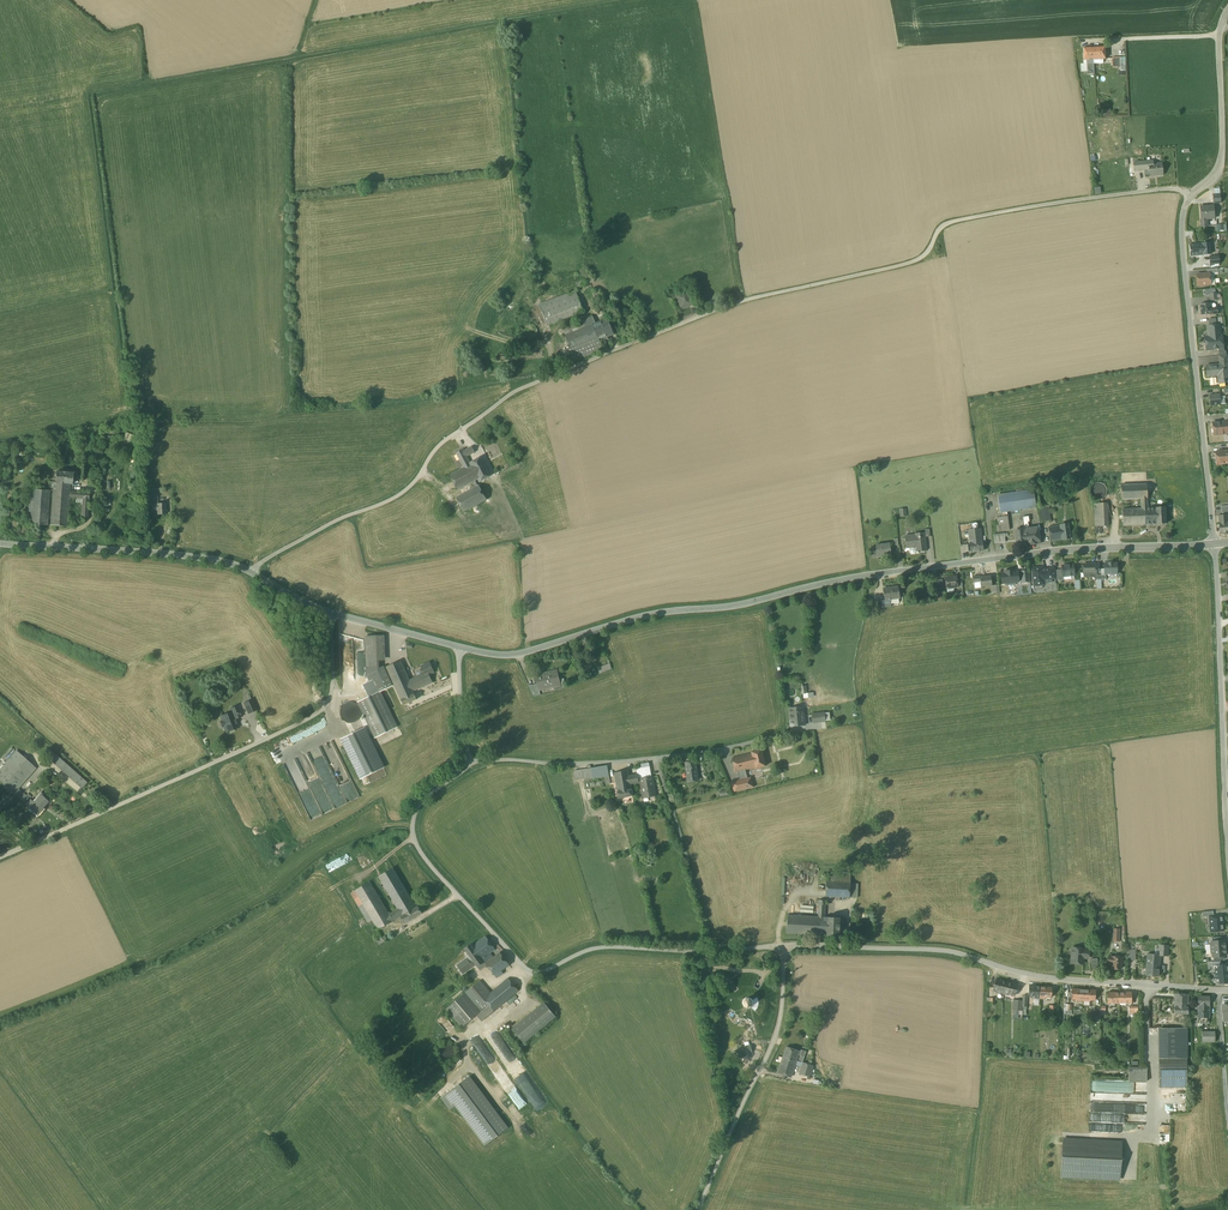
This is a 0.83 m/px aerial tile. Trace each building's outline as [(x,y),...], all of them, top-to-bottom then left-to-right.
[(1104,47),(1083,48),(1084,60),(1086,60),(1087,63),(1093,63),(1093,59),(1105,59),(1104,47)] [(1120,57),(1112,58),(1112,67),(1120,67),(1120,57)] [(1160,160),(1143,162),(1144,169),(1148,169),(1149,176),(1157,175),(1157,176),(1163,175),(1162,164),(1160,164),(1160,160)] [(1143,162),(1134,163),(1134,170),(1144,169),(1143,162)] [(1214,206),(1200,207),(1201,227),(1207,226),(1207,219),(1215,218),(1214,206)] [(1203,243),(1190,245),(1191,256),(1203,255),(1203,243)] [(1219,256),(1209,257),(1210,265),(1219,264),(1219,256)] [(1207,274),(1196,275),(1197,285),(1199,285),(1200,286),(1204,286),(1205,285),(1211,284),(1211,285),(1215,285),(1214,273),(1210,273),(1209,273),(1207,274)] [(592,277),(576,283),(578,288),(594,281),(592,277)] [(576,290),(539,304),(547,326),(584,312),(576,290)] [(600,290),(593,292),(595,300),(601,298),(600,290)] [(688,291),(677,296),(682,309),(693,305),(688,291)] [(1211,303),(1200,304),(1201,315),(1217,314),(1217,308),(1212,309),(1211,303)] [(593,317),(563,329),(565,336),(592,325),(596,324),(595,323),(593,317)] [(607,319),(595,323),(596,324),(592,325),(599,341),(600,343),(609,340),(608,337),(614,335),(607,319)] [(537,335),(537,332),(537,329),(535,326),(532,324),(529,324),(526,324),(524,326),(522,329),(522,332),(522,335),(524,337),(527,339),(530,340),(533,339),(535,337),(537,335)] [(592,325),(565,336),(571,349),(572,351),(599,341),(592,325)] [(1209,326),(1208,326),(1209,337),(1221,336),(1220,325),(1216,325),(1209,326)] [(1209,337),(1205,337),(1205,338),(1203,340),(1204,343),(1205,344),(1206,344),(1206,350),(1218,349),(1223,348),(1222,336),(1221,336),(1209,337)] [(599,341),(572,351),(571,349),(562,352),(567,364),(603,350),(600,343),(599,341)] [(1206,366),(1207,376),(1218,375),(1219,383),(1227,382),(1227,369),(1227,364),(1220,364),(1206,366)] [(1220,394),(1209,395),(1210,406),(1221,404),(1220,397),(1220,394)] [(1212,423),(1214,435),(1227,434),(1227,421),(1212,423)] [(126,432),(124,438),(131,441),(133,435),(126,432)] [(472,446),(466,450),(469,456),(475,452),(472,446)] [(470,463),(467,457),(469,456),(466,450),(464,450),(464,449),(456,453),(464,468),(450,475),(454,482),(474,471),(470,463)] [(1216,452),(1217,464),(1227,463),(1227,450),(1216,452)] [(470,463),(474,471),(475,475),(473,476),(475,481),(480,478),(482,481),(489,477),(480,458),(470,463)] [(73,473),(56,471),(55,482),(54,482),(53,491),(70,492),(70,484),(72,484),(73,473)] [(474,471),(454,482),(458,490),(473,482),(475,481),(473,476),(475,475),(474,471)] [(476,487),(456,498),(464,512),(487,500),(479,485),(478,486),(475,481),(473,482),(476,487)] [(1147,484),(1121,485),(1122,499),(1141,498),(1142,508),(1122,509),(1123,525),(1149,524),(1148,508),(1147,484)] [(1094,490),(1094,492),(1094,494),(1094,496),(1095,498),(1097,499),(1099,500),(1101,500),(1103,500),(1105,499),(1106,497),(1107,496),(1107,494),(1107,492),(1106,490),(1105,488),(1103,487),(1101,487),(1099,487),(1097,488),(1096,489),(1094,490)] [(50,490),(33,489),(31,524),(47,525),(50,490)] [(1016,492),(998,495),(1000,513),(1018,510),(1036,508),(1034,490),(1024,491),(1016,492)] [(70,492),(53,491),(51,525),(67,526),(69,498),(82,499),(81,518),(88,519),(89,493),(70,492)] [(1108,503),(1094,504),(1095,527),(1109,526),(1108,503)] [(157,504),(157,505),(152,505),(152,510),(157,510),(157,515),(166,514),(166,504),(157,504)] [(1165,507),(1148,508),(1149,524),(1165,524),(1166,524),(1166,523),(1165,507)] [(1049,508),(1041,509),(1042,521),(1051,520),(1049,508)] [(1218,516),(1219,523),(1220,534),(1227,533),(1227,520),(1227,515),(1218,516)] [(1008,516),(998,517),(999,525),(997,526),(998,532),(1010,530),(1008,516)] [(1068,524),(1060,525),(1062,539),(1062,540),(1070,539),(1068,524)] [(1060,525),(1049,527),(1051,541),(1062,539),(1060,525)] [(1029,529),(1024,529),(1015,530),(1017,547),(1040,543),(1038,527),(1029,529)] [(971,530),(968,530),(971,552),(983,551),(981,529),(978,529),(971,530)] [(924,532),(916,533),(916,535),(905,536),(906,548),(911,547),(911,549),(910,551),(912,554),(919,553),(919,552),(926,551),(924,532)] [(1004,533),(994,535),(995,543),(1006,542),(1004,533)] [(890,543),(876,545),(876,549),(871,550),(871,549),(872,558),(877,557),(891,556),(890,543)] [(1109,564),(1105,564),(1105,574),(1117,573),(1117,572),(1118,571),(1118,569),(1117,568),(1116,564),(1112,564),(1112,563),(1109,563),(1109,564)] [(1096,564),(1083,564),(1083,573),(1096,573),(1096,564)] [(1073,565),(1062,566),(1062,569),(1063,576),(1074,575),(1074,574),(1075,572),(1075,571),(1074,569),(1073,565)] [(1042,567),(1033,568),(1034,585),(1036,585),(1036,588),(1043,587),(1042,584),(1044,584),(1043,579),(1048,579),(1047,569),(1042,570),(1042,567)] [(1054,568),(1047,569),(1048,579),(1055,578),(1054,568)] [(1014,570),(1005,571),(1005,573),(1001,573),(1002,583),(1006,583),(1006,586),(1015,585),(1015,582),(1019,582),(1018,572),(1014,572),(1014,570)] [(1028,571),(1021,571),(1022,582),(1029,581),(1028,571)] [(980,577),(980,582),(981,587),(992,586),(992,585),(991,576),(980,577)] [(956,577),(945,578),(947,588),(958,587),(957,579),(956,577)] [(935,589),(943,588),(942,579),(935,580),(935,589)] [(898,586),(883,588),(885,600),(885,601),(890,600),(900,598),(898,586)] [(890,600),(885,601),(885,600),(878,601),(878,606),(874,606),(875,608),(891,606),(890,600)] [(384,636),(365,637),(365,640),(366,661),(379,660),(385,660),(384,636)] [(370,683),(368,684),(374,695),(380,692),(392,686),(393,686),(384,666),(380,668),(379,660),(366,661),(367,676),(370,683)] [(401,661),(386,667),(390,674),(399,695),(412,689),(414,689),(410,680),(401,661)] [(355,662),(355,677),(364,676),(363,662),(355,662)] [(425,673),(410,680),(414,689),(412,689),(413,691),(432,683),(429,675),(434,672),(429,662),(422,666),(425,673)] [(557,670),(536,675),(538,684),(539,689),(549,687),(550,687),(560,685),(557,670)] [(538,684),(529,686),(533,696),(541,695),(539,689),(538,684)] [(392,686),(380,692),(389,711),(402,705),(392,686)] [(808,693),(807,686),(800,687),(801,694),(804,694),(804,698),(814,697),(813,692),(808,693)] [(412,689),(399,695),(404,705),(417,699),(414,694),(413,691),(412,689)] [(374,695),(358,702),(375,738),(397,727),(389,711),(380,692),(374,695)] [(252,700),(244,703),(249,713),(256,710),(252,700)] [(238,706),(230,709),(231,712),(221,716),(223,722),(224,721),(226,725),(224,725),(226,732),(239,727),(235,719),(242,716),(238,706)] [(803,707),(789,708),(791,726),(805,725),(803,707)] [(824,713),(812,715),(813,722),(825,721),(824,713)] [(366,727),(341,739),(360,779),(385,767),(366,727)] [(762,749),(751,752),(752,753),(755,768),(756,769),(766,766),(762,749)] [(19,786),(36,767),(16,750),(0,768),(0,779),(14,792),(19,786)] [(51,758),(83,786),(88,781),(56,752),(51,758)] [(752,753),(732,758),(735,772),(738,772),(746,770),(755,768),(752,753)] [(696,761),(685,762),(688,782),(698,781),(696,761)] [(607,765),(574,769),(576,779),(609,775),(607,765)] [(650,767),(642,769),(645,780),(653,778),(650,767)] [(628,768),(614,770),(616,785),(631,783),(639,782),(637,772),(629,773),(628,768)] [(746,770),(738,772),(740,780),(742,779),(748,778),(746,770)] [(748,778),(742,779),(745,789),(754,787),(751,777),(748,778)] [(645,780),(641,781),(645,799),(657,796),(653,778),(645,780)] [(740,780),(730,782),(734,792),(745,789),(742,779),(740,780)] [(631,783),(616,785),(618,796),(633,793),(631,783)] [(27,804),(32,798),(19,786),(14,792),(27,804)] [(27,804),(38,813),(44,807),(43,806),(48,799),(41,793),(35,800),(32,798),(27,804)] [(417,907),(393,868),(379,876),(397,907),(402,916),(417,907)] [(851,875),(831,874),(831,882),(850,883),(851,875)] [(370,882),(355,890),(373,920),(379,930),(394,921),(389,914),(370,882)] [(831,882),(828,882),(827,898),(851,899),(852,883),(850,883),(831,882)] [(373,920),(355,890),(351,893),(368,922),(373,920)] [(827,902),(819,901),(819,917),(826,917),(827,902)] [(402,916),(401,916),(405,923),(422,913),(418,906),(417,907),(402,916)] [(396,910),(389,914),(394,921),(401,916),(402,916),(397,907),(395,908),(396,910)] [(800,916),(788,915),(787,933),(799,933),(800,916)] [(1213,916),(1210,916),(1211,932),(1223,931),(1223,929),(1224,929),(1223,926),(1223,925),(1222,920),(1223,920),(1223,917),(1222,916),(1222,915),(1213,916)] [(819,917),(800,916),(799,933),(826,935),(827,917),(826,917),(819,917)] [(841,918),(827,917),(826,935),(826,936),(840,937),(841,918)] [(379,931),(373,935),(379,945),(385,941),(379,931)] [(495,950),(486,936),(472,946),(471,944),(465,948),(480,970),(487,965),(495,975),(501,970),(510,965),(500,952),(493,957),(490,953),(495,950)] [(1212,941),(1211,941),(1212,949),(1225,948),(1225,947),(1226,947),(1225,943),(1224,943),(1224,940),(1223,940),(1212,941)] [(1169,945),(1159,945),(1158,955),(1160,955),(1168,956),(1169,945)] [(1084,949),(1072,948),(1071,963),(1083,964),(1083,957),(1089,958),(1089,950),(1084,949)] [(1225,948),(1212,949),(1212,957),(1224,956),(1225,956),(1225,953),(1226,953),(1226,948),(1225,949),(1225,948)] [(1135,950),(1127,951),(1128,961),(1136,960),(1135,950)] [(1158,955),(1147,954),(1145,975),(1158,976),(1160,955),(1158,955)] [(1123,957),(1108,956),(1108,963),(1112,963),(1111,968),(1121,969),(1121,963),(1122,963),(1123,957)] [(467,958),(457,965),(463,974),(473,967),(467,958)] [(1218,965),(1218,969),(1215,969),(1215,970),(1216,974),(1227,973),(1227,964),(1218,965)] [(1216,974),(1216,978),(1216,979),(1219,978),(1220,983),(1225,982),(1225,983),(1227,983),(1227,973),(1216,974)] [(491,993),(484,998),(489,1005),(494,1011),(519,991),(508,978),(491,993)] [(480,980),(446,1009),(462,1027),(476,1015),(481,1011),(482,1012),(489,1005),(484,998),(491,993),(480,980)] [(1007,982),(995,980),(993,989),(999,991),(999,992),(1004,994),(1007,982)] [(1018,985),(1007,982),(1004,994),(1009,995),(1009,993),(1015,995),(1018,985)] [(753,986),(751,986),(749,986),(748,986),(745,986),(743,987),(741,988),(739,989),(738,989),(736,990),(735,991),(735,992),(734,994),(733,996),(732,998),(732,999),(731,1002),(729,1001),(727,1006),(726,1009),(727,1011),(731,1010),(735,1012),(734,1013),(738,1016),(737,1017),(742,1020),(743,1018),(747,1020),(748,1019),(752,1021),(753,1025),(758,1024),(762,1018),(760,1015),(761,1014),(762,1012),(764,1009),(765,1005),(765,1002),(765,1000),(764,998),(763,995),(762,993),(760,990),(758,989),(756,987),(754,987),(753,986)] [(1041,987),(1029,986),(1028,996),(1035,996),(1035,998),(1040,998),(1041,987)] [(1052,988),(1041,987),(1040,998),(1045,999),(1045,997),(1051,997),(1052,988)] [(1084,990),(1072,989),(1071,999),(1076,999),(1076,1000),(1083,1000),(1084,990)] [(1096,990),(1084,990),(1083,1000),(1090,1001),(1090,1000),(1095,1000),(1096,990)] [(1119,993),(1108,993),(1108,1003),(1119,1003),(1119,993)] [(1131,1003),(1131,993),(1119,993),(1119,1003),(1131,1003)] [(1188,994),(1175,994),(1174,1013),(1188,1014),(1188,994)] [(1209,997),(1198,996),(1197,1005),(1198,1005),(1209,1005),(1209,997)] [(1023,1001),(1014,1000),(1013,1009),(1019,1010),(1022,1010),(1022,1006),(1023,1001)] [(544,1003),(512,1029),(524,1043),(556,1017),(544,1003)] [(482,1022),(494,1011),(489,1005),(482,1012),(481,1011),(476,1015),(482,1022)] [(1209,1005),(1198,1005),(1197,1023),(1209,1023),(1209,1005)] [(1138,1018),(1138,1006),(1134,1006),(1134,1010),(1129,1010),(1129,1014),(1135,1014),(1135,1018),(1138,1018)] [(1187,1028),(1159,1028),(1159,1058),(1187,1058),(1187,1028)] [(1215,1032),(1202,1032),(1202,1042),(1215,1042),(1215,1032)] [(456,1056),(456,1053),(456,1049),(454,1047),(451,1045),(447,1044),(444,1045),(441,1047),(439,1050),(439,1053),(440,1056),(441,1059),(444,1061),(448,1062),(451,1061),(454,1059),(456,1056)] [(751,1045),(739,1047),(741,1057),(746,1056),(746,1053),(752,1052),(751,1045)] [(800,1051),(787,1047),(778,1073),(791,1077),(798,1055),(800,1055),(805,1057),(806,1053),(805,1051),(801,1050),(800,1051)] [(1187,1058),(1159,1058),(1160,1088),(1188,1087),(1187,1058)] [(813,1066),(803,1063),(799,1075),(809,1078),(813,1066)] [(1139,1067),(1129,1067),(1129,1081),(1146,1082),(1147,1066),(1139,1066),(1139,1067)] [(470,1076),(441,1098),(450,1110),(455,1106),(485,1145),(509,1127),(470,1076)] [(1091,1090),(1100,1090),(1100,1081),(1091,1081),(1091,1090)] [(494,1089),(503,1103),(508,1099),(504,1094),(498,1086),(494,1089)] [(541,1110),(546,1118),(551,1115),(539,1095),(530,1100),(536,1110),(541,1107),(542,1109),(541,1110)] [(1165,1111),(1186,1110),(1185,1102),(1163,1104),(1164,1109),(1159,1109),(1160,1114),(1165,1113),(1165,1111)] [(1170,1134),(1170,1125),(1160,1124),(1160,1133),(1170,1134)] [(1121,1141),(1063,1139),(1061,1176),(1119,1179),(1121,1154),(1121,1141)]
